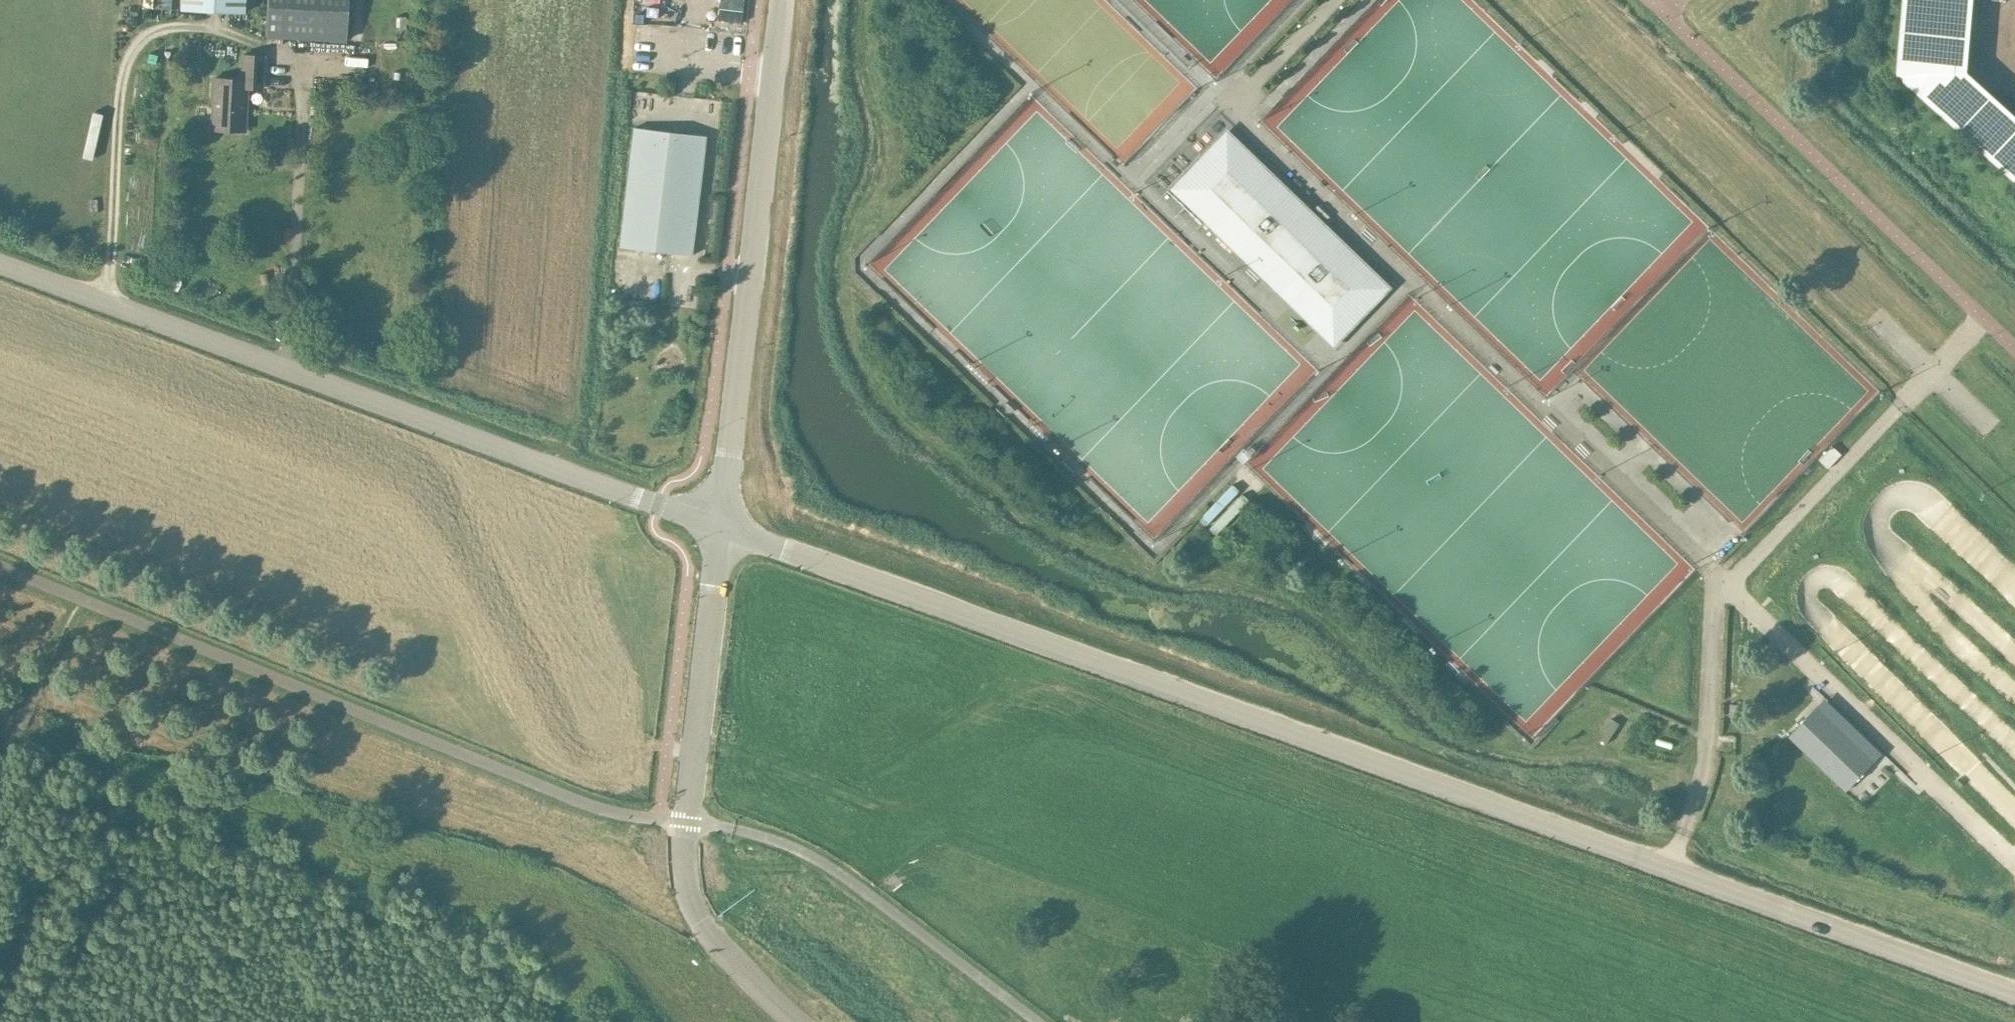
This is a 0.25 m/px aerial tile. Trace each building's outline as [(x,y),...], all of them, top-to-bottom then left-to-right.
[(244,0),(180,0),(179,9),(243,12),(244,0)] [(265,36),(345,40),(348,0),(267,0),(265,36)] [(706,18),(718,20),(715,43),(739,46),(742,22),(744,0),(708,0),(706,18)] [(1897,73),(2014,181),(2014,110),(1963,63),(1969,0),(1903,0),(1897,73)] [(262,88),(263,56),(241,55),(240,79),(212,77),(209,129),(245,131),(247,87),(262,88)] [(692,255),(706,136),(634,127),(620,246),(692,255)] [(1227,139),(1180,188),(1333,337),(1381,287),(1227,139)] [(1816,707),(1789,736),(1845,790),(1873,762),(1816,707)]
